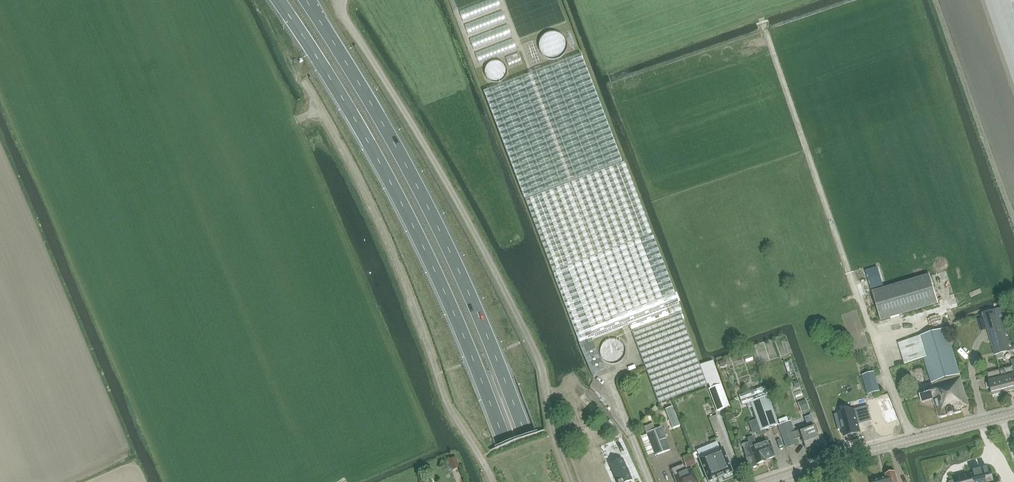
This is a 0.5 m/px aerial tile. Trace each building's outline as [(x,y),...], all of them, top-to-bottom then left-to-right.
[(458,9),(481,0),(454,0),(458,9)] [(459,13),(463,23),(501,8),(498,0),(492,0),(459,13)] [(509,1),(514,11),(544,0),(511,0),(509,1)] [(553,0),(515,15),(519,25),(557,11),(553,0)] [(502,12),(464,27),(468,37),(506,22),(502,12)] [(558,14),(520,29),(524,40),(562,26),(558,14)] [(507,25),(469,40),(473,50),(511,36),(507,25)] [(564,29),(525,43),(529,53),(568,39),(564,29)] [(513,40),(475,55),(479,65),(517,50),(513,40)] [(569,42),(530,57),(535,68),(573,53),(569,42)] [(518,54),(480,69),(485,79),(522,64),(518,54)] [(581,55),(483,91),(485,95),(524,200),(525,200),(552,272),(579,343),(579,344),(630,325),(632,331),(631,332),(658,404),(706,386),(699,366),(679,314),(681,313),(624,162),(622,163),(581,55)] [(871,290),(883,286),(878,268),(866,272),(871,290)] [(938,304),(930,275),(872,293),(881,321),(938,304)] [(981,313),(993,355),(1013,349),(1013,347),(1003,307),(981,313)] [(898,343),(904,365),(923,359),(931,385),(917,389),(921,403),(933,400),(938,419),(962,412),(961,409),(969,407),(946,329),(898,343)] [(623,354),(623,352),(623,349),(622,347),(621,345),(619,343),(617,341),(616,340),(613,339),(610,339),(607,339),(605,340),(602,341),(601,343),(599,344),(598,347),(597,350),(597,352),(597,354),(597,356),(598,359),(600,361),(602,363),(604,364),(607,365),(609,365),(612,365),(615,364),(617,363),(619,361),(620,360),(622,357),(623,354)] [(999,370),(1005,393),(1013,391),(1013,376),(1013,374),(1013,359),(1009,360),(1011,367),(999,370)] [(711,361),(699,366),(706,386),(708,390),(720,386),(711,361)] [(790,361),(784,363),(788,375),(794,373),(790,361)] [(992,396),(1005,393),(999,370),(987,373),(992,396)] [(873,372),(862,376),(868,395),(879,392),(873,372)] [(720,386),(708,390),(716,412),(728,408),(720,386)] [(768,396),(750,403),(752,407),(756,420),(760,431),(761,431),(765,430),(778,425),(768,396)] [(802,413),(809,410),(805,400),(798,403),(802,413)] [(834,415),(838,430),(839,430),(838,429),(842,428),(842,429),(844,437),(860,433),(858,425),(857,424),(870,420),(871,422),(871,421),(867,406),(867,408),(835,416),(835,415),(834,415)] [(672,407),(665,410),(673,429),(680,426),(672,407)] [(808,428),(814,425),(810,416),(804,418),(808,428)] [(791,421),(778,426),(786,448),(799,444),(797,439),(795,433),(791,421)] [(754,422),(749,424),(753,437),(759,435),(758,433),(754,422)] [(644,427),(654,456),(670,450),(661,427),(654,430),(652,424),(644,427)] [(799,431),(795,433),(797,439),(801,438),(805,449),(819,444),(815,435),(817,434),(814,425),(799,431)] [(755,465),(765,462),(764,460),(774,457),(769,442),(756,447),(753,437),(747,439),(748,443),(741,445),(746,458),(745,459),(748,467),(749,467),(749,469),(756,467),(755,465)] [(708,481),(709,481),(717,479),(718,480),(723,477),(723,476),(732,473),(722,448),(698,458),(698,459),(700,463),(708,481)] [(458,465),(455,458),(448,461),(451,468),(458,465)] [(631,481),(621,459),(613,462),(622,481),(620,481),(630,481),(631,481)] [(685,469),(683,465),(671,470),(676,481),(697,481),(692,469),(686,471),(685,469)] [(956,478),(957,481),(998,481),(998,479),(992,481),(990,469),(956,478)] [(886,476),(886,478),(888,481),(898,481),(895,473),(894,474),(892,472),(888,474),(887,476),(886,476)]
